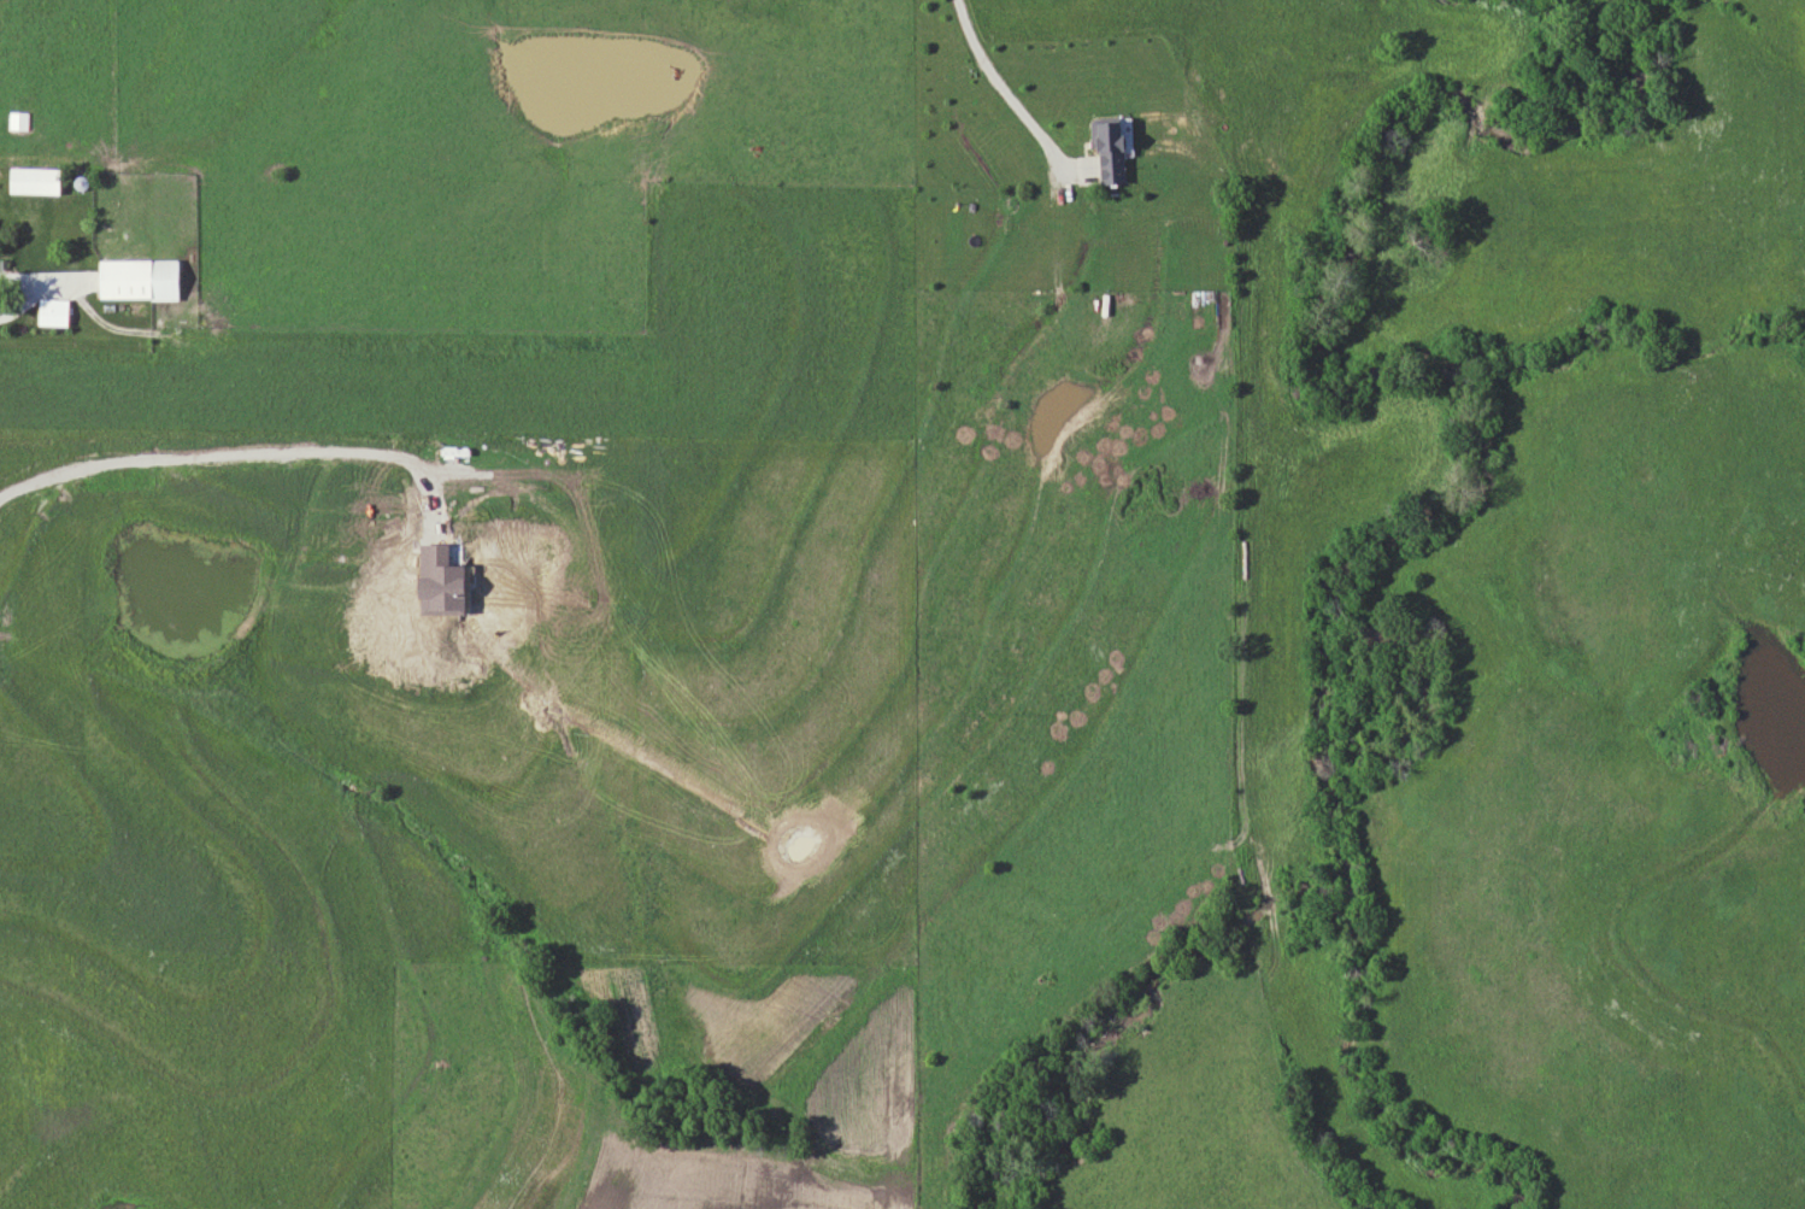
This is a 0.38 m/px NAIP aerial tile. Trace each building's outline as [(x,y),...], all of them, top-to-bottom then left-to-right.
[(28,113),(10,113),(10,130),(28,130),(28,113)] [(1093,184),(1121,183),(1120,117),(1092,118),(1093,184)] [(58,168),(7,168),(7,194),(58,194),(58,168)] [(97,300),(176,300),(176,260),(97,260),(97,300)] [(37,326),(66,326),(66,306),(37,306),(37,326)]
